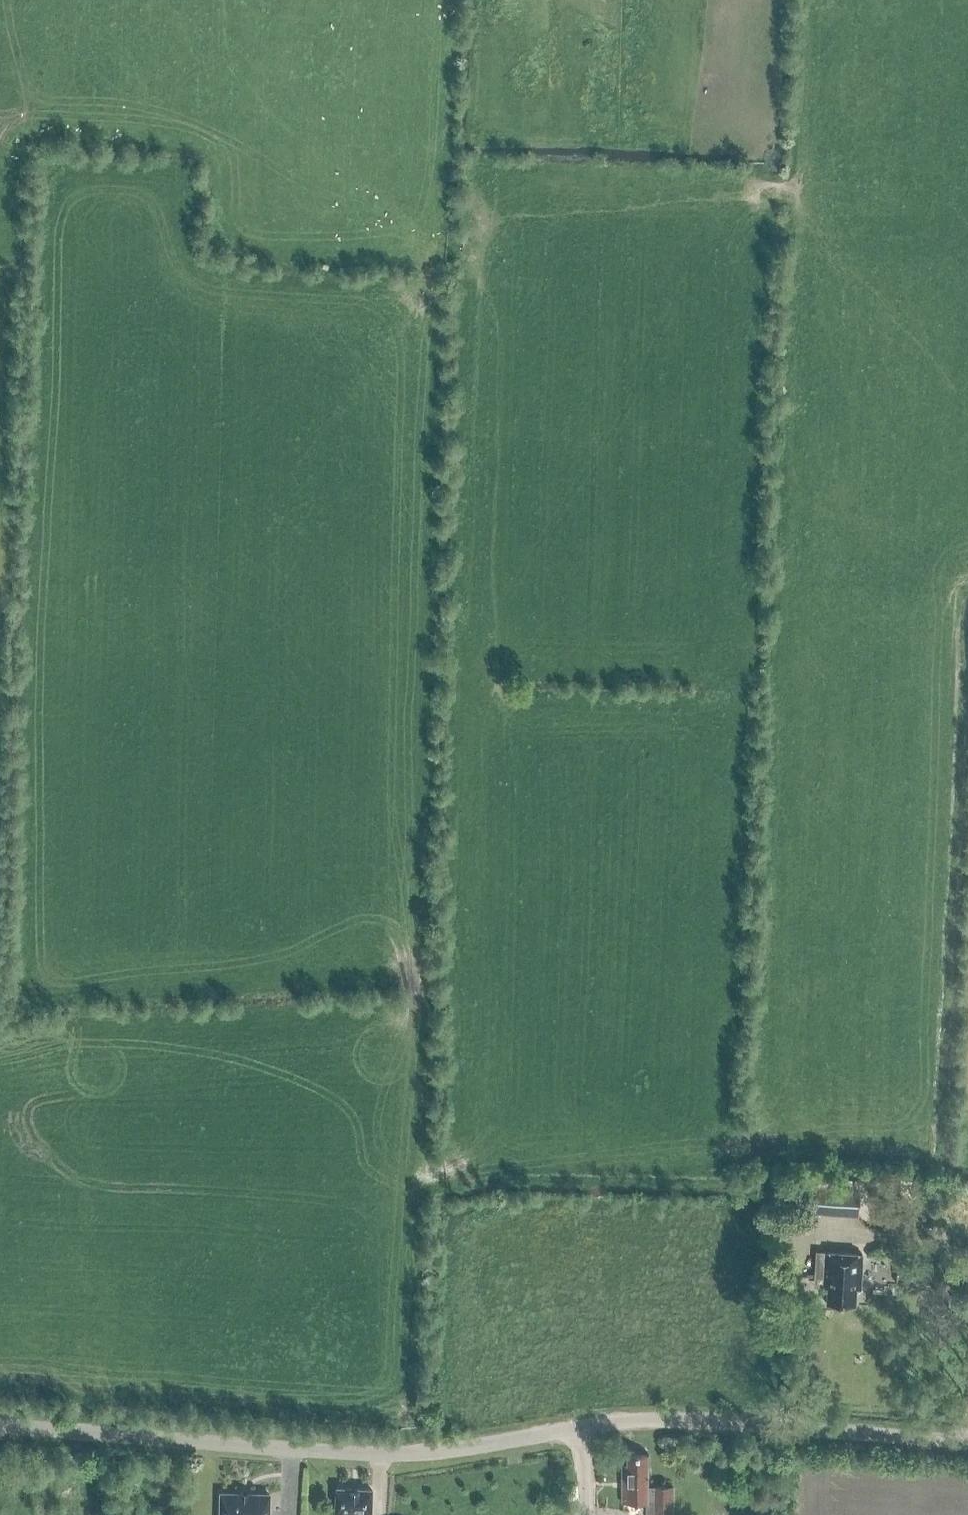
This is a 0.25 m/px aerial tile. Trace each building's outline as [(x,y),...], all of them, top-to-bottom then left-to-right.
[(898,1182),(894,1178),(889,1178),(885,1182),(885,1188),(889,1191),(894,1191),(898,1187),(898,1182)] [(811,1213),(859,1217),(860,1193),(813,1189),(811,1213)] [(823,1288),(827,1288),(826,1305),(855,1306),(856,1279),(860,1279),(862,1254),(825,1252),(825,1254),(815,1254),(814,1276),(824,1276),(823,1288)] [(622,1502),(646,1502),(646,1514),(649,1514),(673,1514),(673,1487),(655,1487),(647,1487),(647,1455),(627,1455),(627,1465),(622,1465),(622,1502)] [(370,1511),(371,1511),(372,1491),(336,1489),(335,1510),(336,1510),(335,1514),(370,1514),(370,1511)] [(221,1514),(268,1514),(269,1495),(222,1494),(221,1514)]
